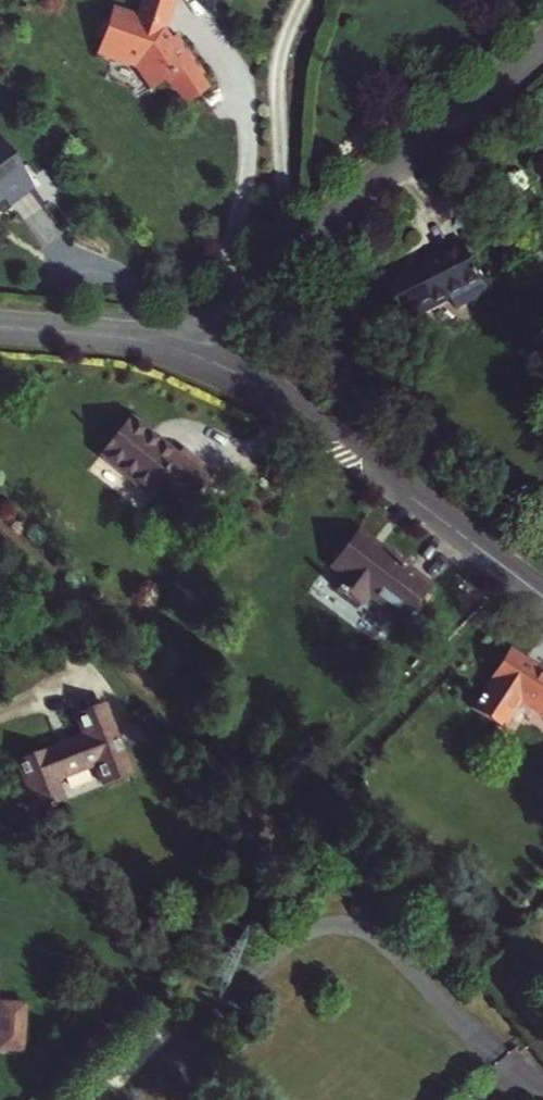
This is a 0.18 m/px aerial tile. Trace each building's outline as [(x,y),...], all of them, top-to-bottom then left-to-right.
[(177,89),(187,104),(208,89),(200,76),(204,73),(177,34),(170,39),(163,28),(166,21),(168,22),(176,0),(141,0),(137,13),(114,5),(109,20),(103,18),(96,36),(102,38),(97,54),(115,60),(116,56),(138,64),(153,87),(165,80),(173,92),(175,90),(177,89)] [(138,64),(116,56),(115,60),(134,67),(150,89),(153,87),(138,64)] [(185,106),(187,104),(177,89),(175,90),(185,106)] [(1,201),(5,207),(33,186),(0,141),(0,202),(1,201)] [(386,285),(404,321),(450,298),(455,308),(487,292),(462,241),(425,259),(427,264),(386,285)] [(146,494),(159,478),(189,502),(213,473),(182,448),(176,454),(130,416),(99,454),(146,494)] [(380,604),(379,606),(400,623),(432,583),(392,553),(389,558),(367,541),(370,537),(358,527),(329,564),(340,572),(330,584),(354,603),(364,591),(380,604)] [(507,651),(495,668),(500,672),(474,711),(498,727),(519,695),(542,710),(542,675),(507,651)] [(42,749),(15,759),(36,813),(62,802),(53,780),(94,763),(102,786),(129,776),(100,703),(74,713),(83,736),(43,752),(42,749)] [(28,1050),(30,998),(0,997),(0,1049),(28,1050)]
